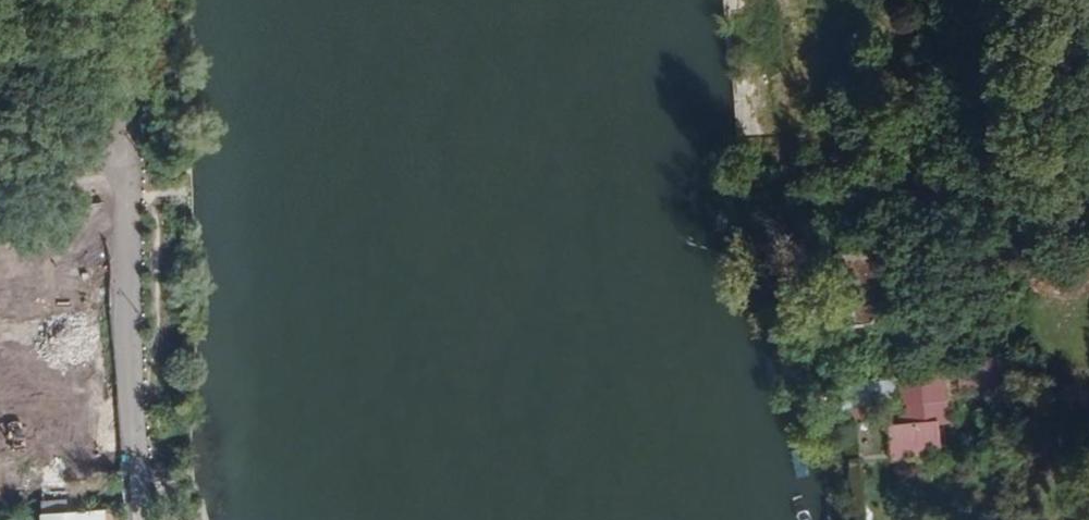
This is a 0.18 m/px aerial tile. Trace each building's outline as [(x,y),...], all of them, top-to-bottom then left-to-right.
[(883,250),(850,252),(854,323),(894,320),(891,270),(884,270),(883,250)] [(983,388),(989,363),(967,357),(961,382),(983,388)] [(904,430),(943,427),(949,427),(946,376),(901,378),(904,430)] [(904,430),(890,431),(892,463),(945,460),(943,427),(904,430)] [(102,511),(67,513),(66,505),(36,507),(37,519),(102,519),(102,511)]
